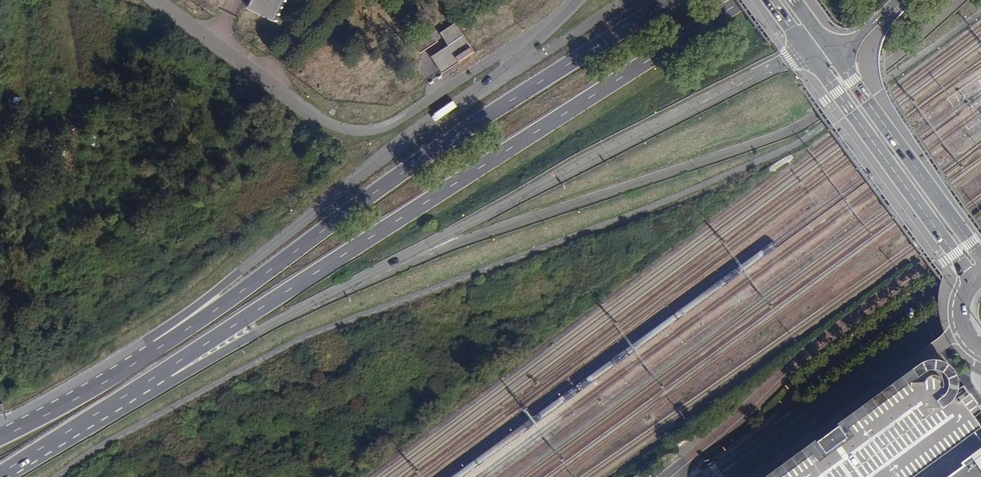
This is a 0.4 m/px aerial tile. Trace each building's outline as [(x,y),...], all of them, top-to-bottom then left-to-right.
[(248,10),(276,24),(288,0),(253,0),(248,10)] [(442,75),(473,54),(462,37),(430,58),(442,75)] [(980,429),(980,407),(978,403),(937,347),(895,378),(892,381),(892,382),(890,385),(888,390),(887,393),(875,402),(842,426),(842,425),(820,441),(821,442),(773,476),(915,476),(980,429)] [(915,476),(980,476),(980,429),(915,476)]
